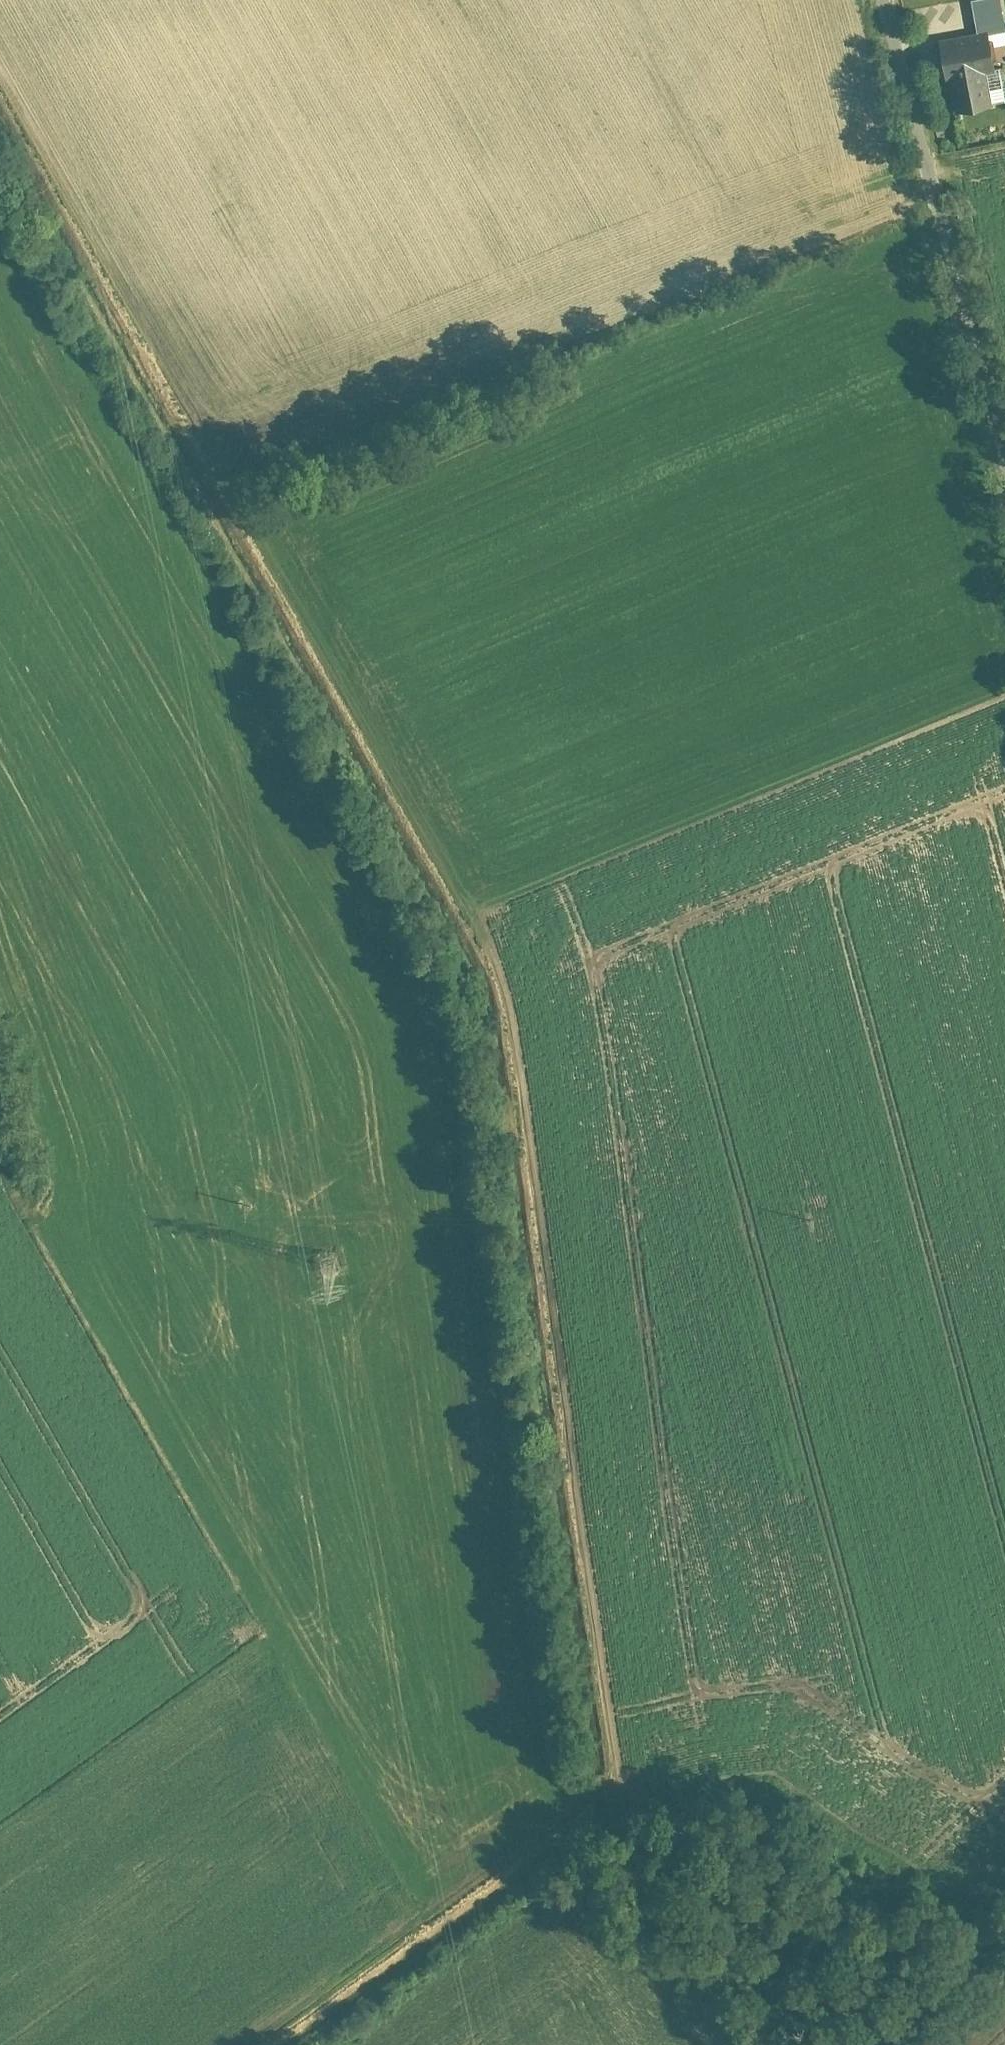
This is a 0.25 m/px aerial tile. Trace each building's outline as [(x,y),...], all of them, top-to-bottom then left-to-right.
[(1001,0),(969,6),(976,38),(939,45),(954,122),(1004,112),(1004,92),(997,94),(993,75),(1004,73),(1004,55),(1002,42),(1004,41),(1004,21),(1001,0)]
